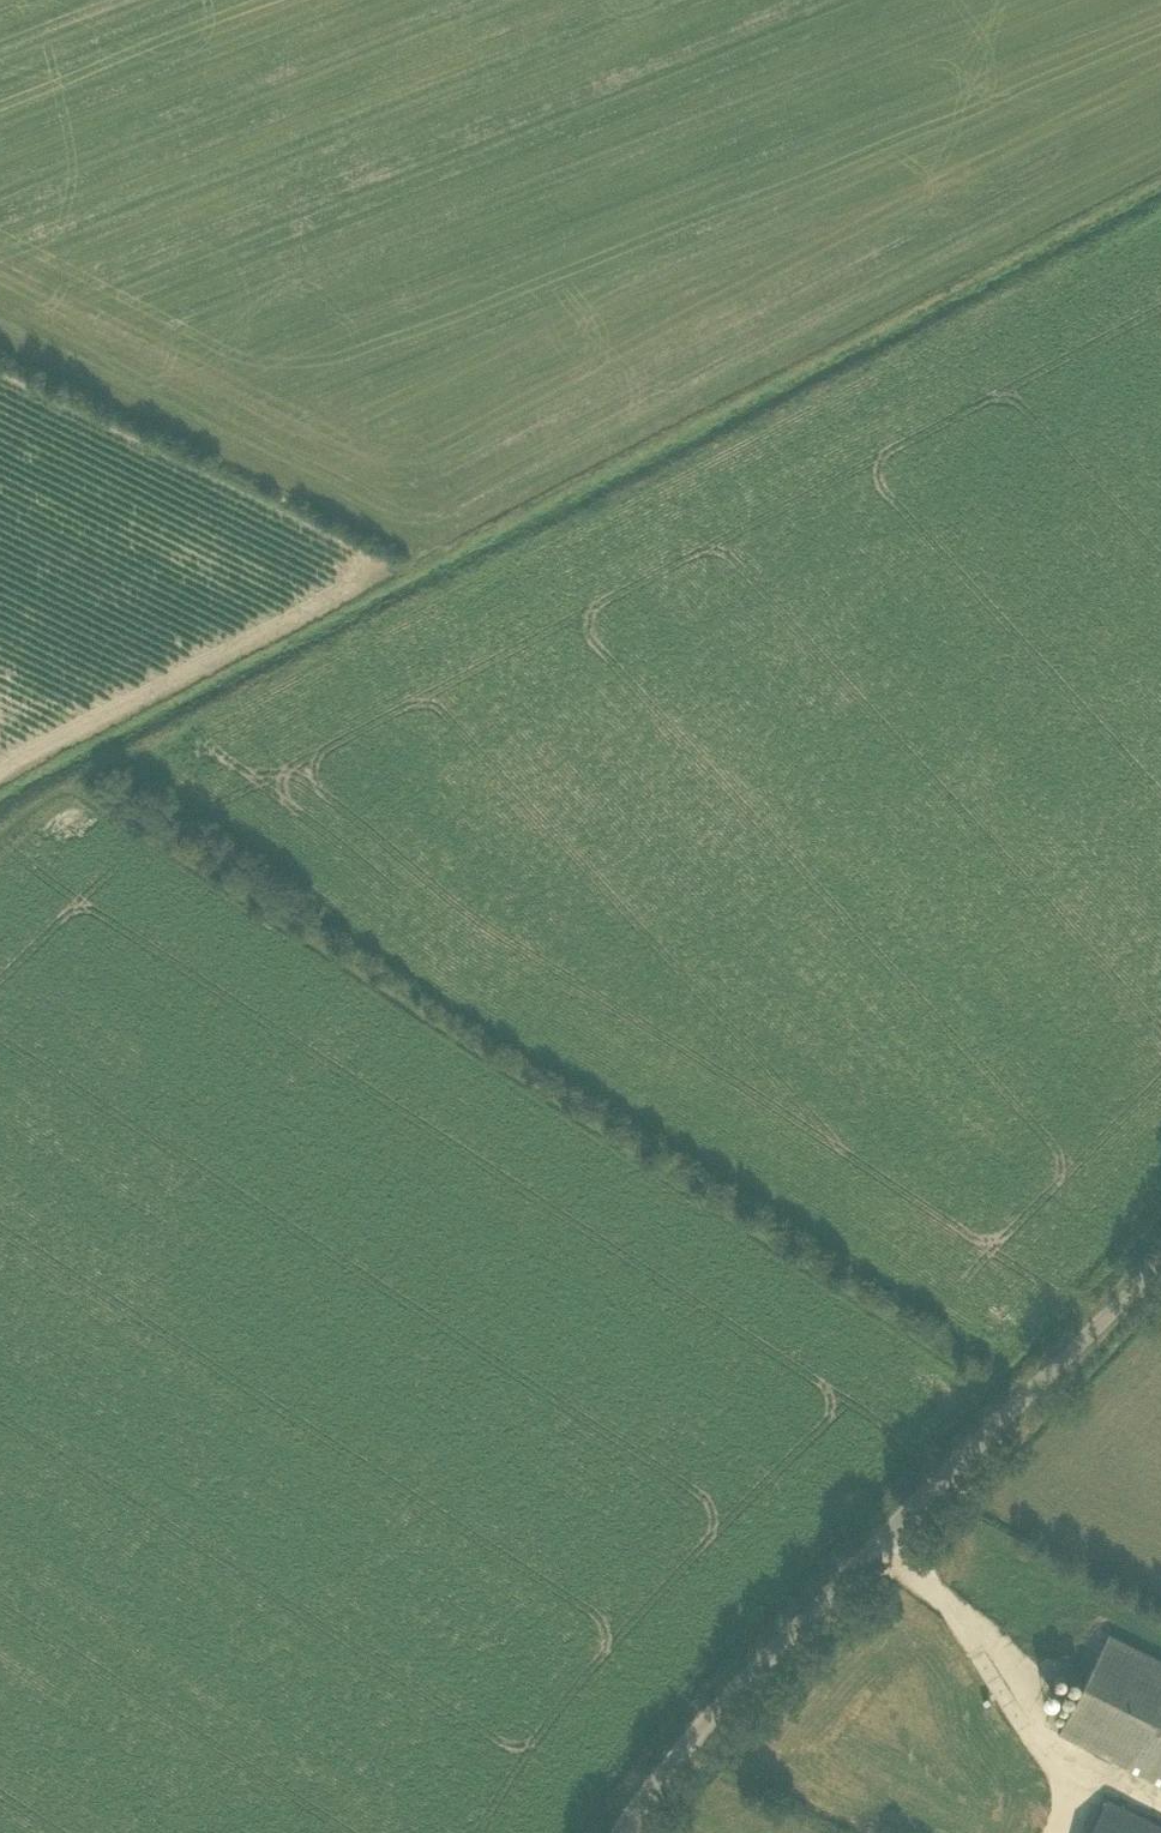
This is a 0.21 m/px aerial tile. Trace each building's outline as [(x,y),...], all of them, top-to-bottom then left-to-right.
[(1109,1632),(1060,1730),(1160,1781),(1160,1658),(1109,1632)] [(1108,1797),(1090,1832),(1160,1832),(1160,1824),(1108,1797)]
